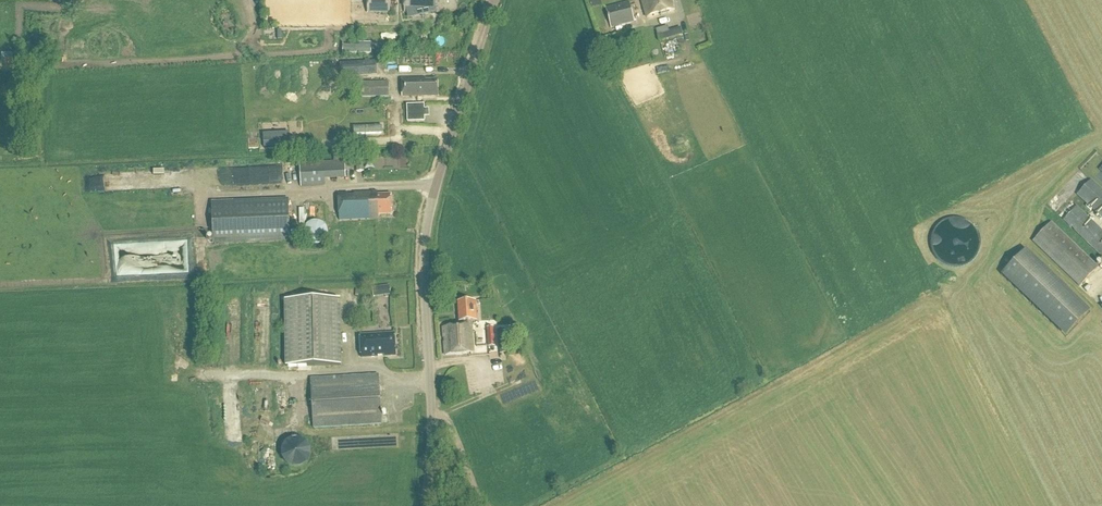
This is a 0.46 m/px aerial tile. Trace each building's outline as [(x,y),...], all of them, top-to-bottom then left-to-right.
[(390,0),(367,0),(367,15),(390,15),(390,0)] [(406,12),(407,12),(408,18),(436,12),(458,12),(457,0),(406,0),(406,12)] [(571,10),(581,9),(579,0),(570,0),(571,10)] [(646,18),(674,10),(671,0),(642,0),(646,18)] [(611,28),(634,22),(629,2),(606,9),(611,28)] [(343,47),(343,55),(371,55),(371,44),(359,44),(359,47),(343,47)] [(343,63),(344,78),(377,78),(376,63),(343,63)] [(418,83),(418,80),(402,80),(403,98),(438,98),(438,82),(418,83)] [(360,99),(389,98),(389,83),(360,83),(360,99)] [(408,123),(425,122),(425,106),(407,106),(408,123)] [(301,189),(325,188),(325,182),(346,181),(346,170),(345,162),(300,164),(301,189)] [(1089,181),(1076,195),(1101,219),(1101,193),(1089,181)] [(373,199),(373,196),(355,196),(355,199),(349,200),(349,197),(340,197),(341,223),(379,221),(379,217),(393,216),(393,198),(373,199)] [(1073,202),(1058,217),(1101,258),(1101,231),(1073,202)] [(215,245),(292,242),(290,204),(214,207),(215,245)] [(315,247),(317,247),(319,247),(321,246),(323,245),(324,244),(326,242),(327,241),(328,239),(328,237),(329,235),(328,232),(328,230),(327,229),(326,227),(324,225),(323,224),(321,223),(319,222),(317,222),(315,222),(313,222),(311,223),(309,224),(307,225),(306,227),(305,229),(304,230),(303,232),(303,235),(303,237),(304,239),(305,241),(306,242),(307,244),(309,245),(311,246),(313,247),(315,247)] [(1080,288),(1099,268),(1052,223),(1032,243),(1080,288)] [(1000,276),(1065,338),(1090,313),(1025,251),(1000,276)] [(359,300),(372,300),(372,290),(359,290),(359,300)] [(286,368),(341,367),(340,301),(285,302),(286,368)] [(473,354),(472,323),(476,323),(475,302),(456,303),(457,328),(443,329),(444,343),(445,356),(473,354)] [(1089,319),(1095,326),(1101,319),(1101,306),(1089,319)] [(489,348),(495,347),(494,328),(487,329),(489,348)] [(506,333),(498,334),(499,344),(500,355),(503,355),(507,354),(506,343),(506,333)] [(396,357),(395,335),(361,337),(363,359),(379,358),(379,356),(385,356),(386,358),(396,357)] [(312,431),(383,426),(380,375),(309,379),(312,431)] [(296,470),(298,470),(300,469),(303,469),(305,468),(306,467),(308,465),(309,463),(311,461),(311,459),(312,457),(312,455),(312,453),(311,451),(310,448),(309,447),(308,445),(306,443),(305,442),(303,441),(300,440),(298,440),(296,440),(294,440),(292,441),(290,442),(288,443),(286,445),(285,447),(284,448),(283,451),(282,453),(282,455),(282,457),(283,459),(284,461),(285,463),(286,465),(288,467),(290,468),(292,469),(294,469),(296,470)]
